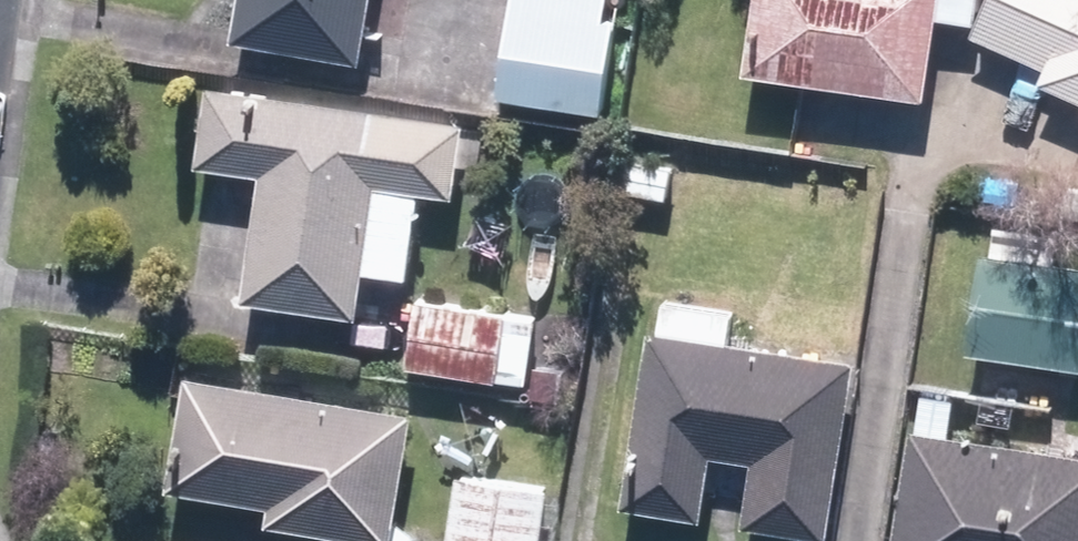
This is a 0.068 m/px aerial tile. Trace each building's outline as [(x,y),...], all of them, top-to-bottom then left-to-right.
[(244,38),(376,58),(385,0),(250,0),(244,38)] [(504,87),(617,104),(632,0),(517,0),(504,87)] [(744,77),(920,103),(936,0),(756,0),(744,77)] [(975,42),(1077,89),(1077,0),(995,0),(975,42)] [(475,115),(215,79),(204,164),(270,173),(253,294),(367,309),(385,176),(465,187),(475,115)] [(975,254),(960,351),(1077,368),(1077,269),(975,254)] [(535,319),(415,301),(405,370),(524,388),(535,319)] [(863,355),(659,327),(635,503),(712,514),(721,452),(762,457),(753,523),(838,534),(863,355)] [(180,380),(161,493),(264,510),(261,527),(343,540),(383,540),(405,418),(180,380)] [(904,433),(886,540),(1077,540),(1077,461),(904,433)] [(464,470),(454,540),(552,540),(560,483),(464,470)]
